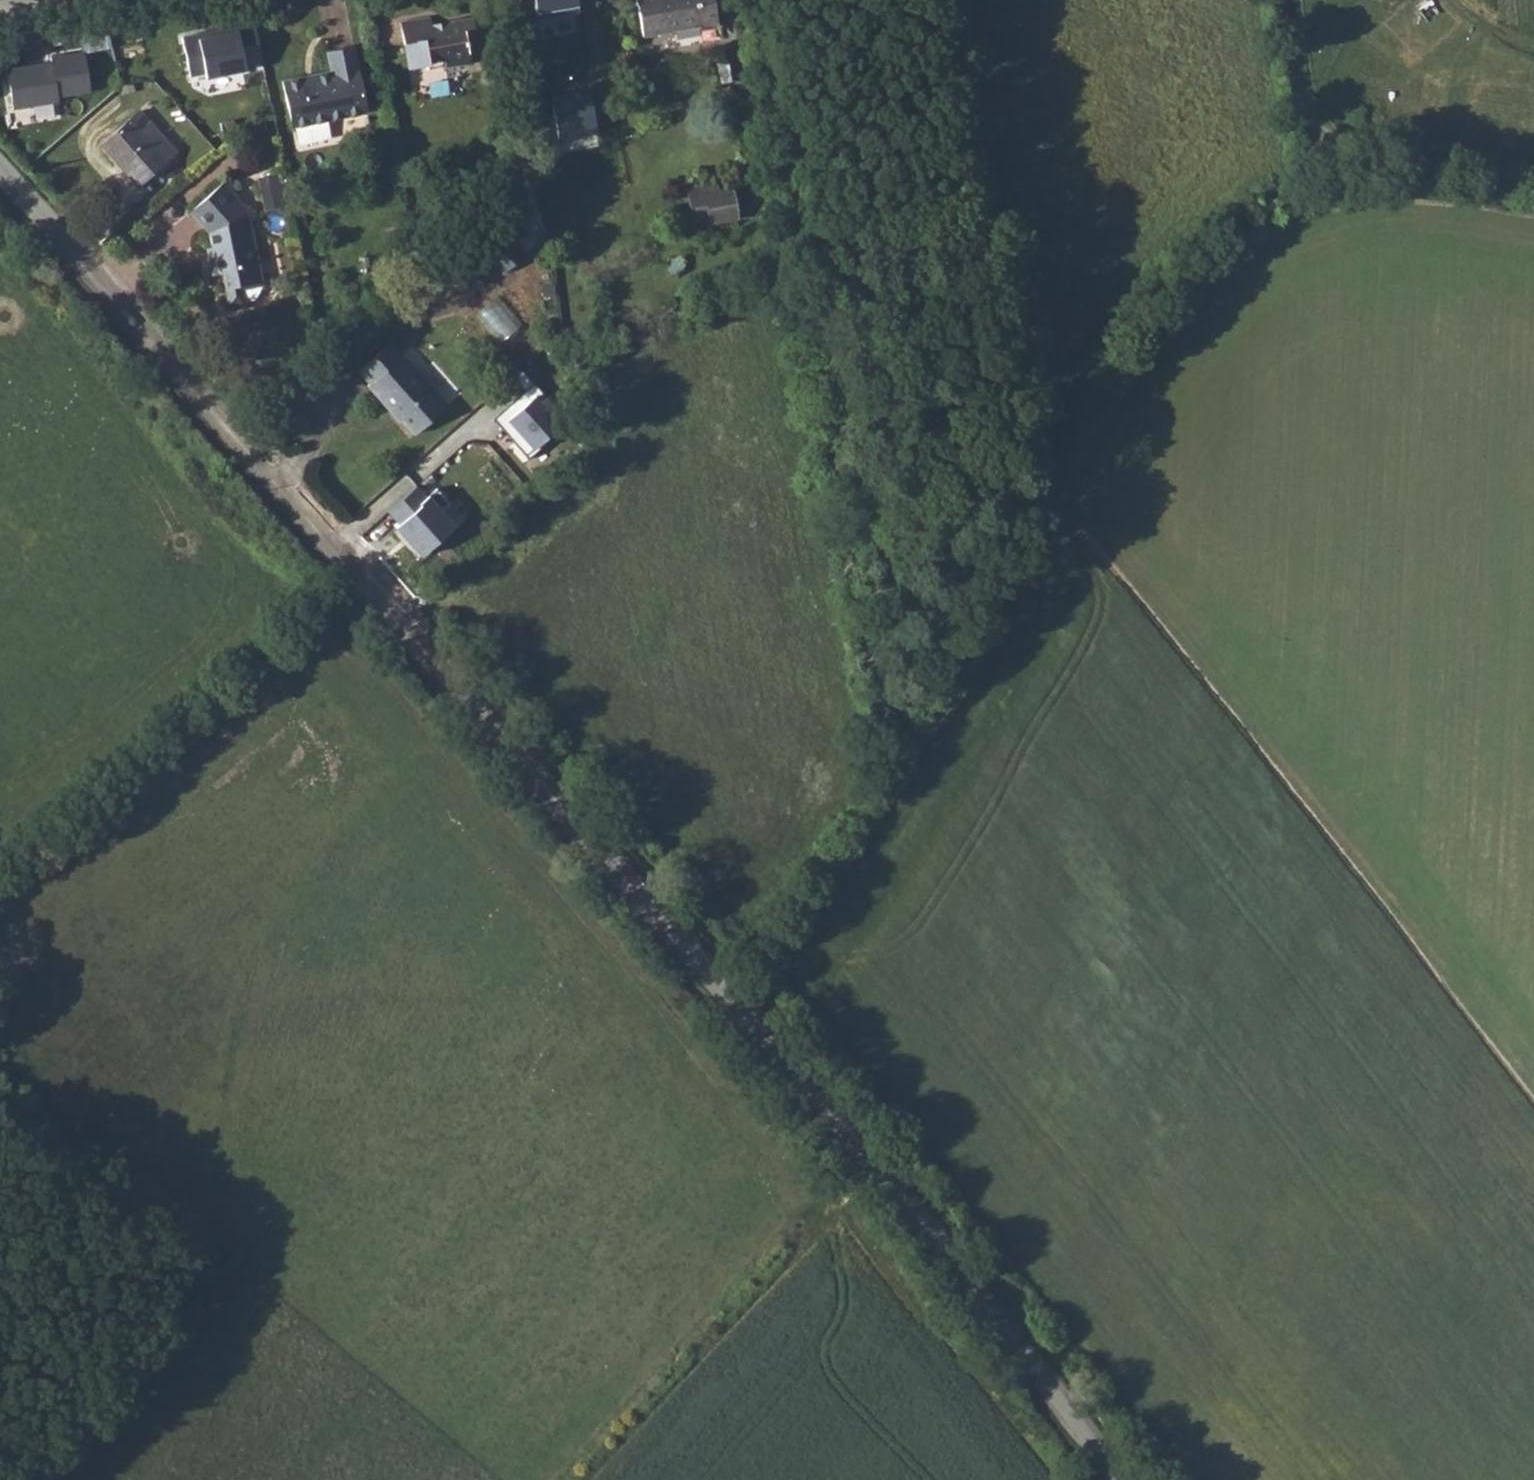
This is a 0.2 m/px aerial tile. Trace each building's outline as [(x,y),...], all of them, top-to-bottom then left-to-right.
[(624,9),(632,51),(689,40),(691,44),(708,40),(700,0),(691,0),(682,2),(682,0),(671,0),(624,9)] [(221,29),(181,38),(190,79),(205,76),(206,81),(246,73),(244,67),(261,63),(253,25),(235,29),(236,32),(222,35),(221,29)] [(419,32),(389,38),(397,84),(417,80),(417,76),(431,73),(433,85),(461,79),(459,70),(479,66),(475,42),(464,44),(462,33),(435,37),(436,42),(421,43),(419,32)] [(3,74),(10,114),(56,107),(55,102),(88,96),(81,56),(47,61),(48,66),(3,74)] [(316,86),(274,94),(282,139),(353,126),(340,60),(312,64),(316,86)] [(132,116),(94,151),(111,171),(130,194),(168,158),(132,116)] [(261,174),(264,208),(286,206),(283,172),(261,174)] [(217,187),(181,219),(200,240),(202,254),(205,265),(200,266),(203,282),(213,280),(216,296),(219,310),(244,305),(254,292),(253,288),(238,220),(239,219),(222,200),(226,197),(217,187)] [(700,187),(668,192),(675,234),(699,231),(698,225),(722,223),(718,192),(701,194),(700,187)] [(514,228),(505,218),(500,222),(508,232),(514,228)] [(479,314),(502,339),(521,321),(498,296),(479,314)] [(387,353),(352,383),(362,395),(359,398),(383,426),(386,423),(409,450),(442,420),(387,353)] [(460,520),(431,490),(427,494),(417,483),(386,512),(425,553),(460,520)]
